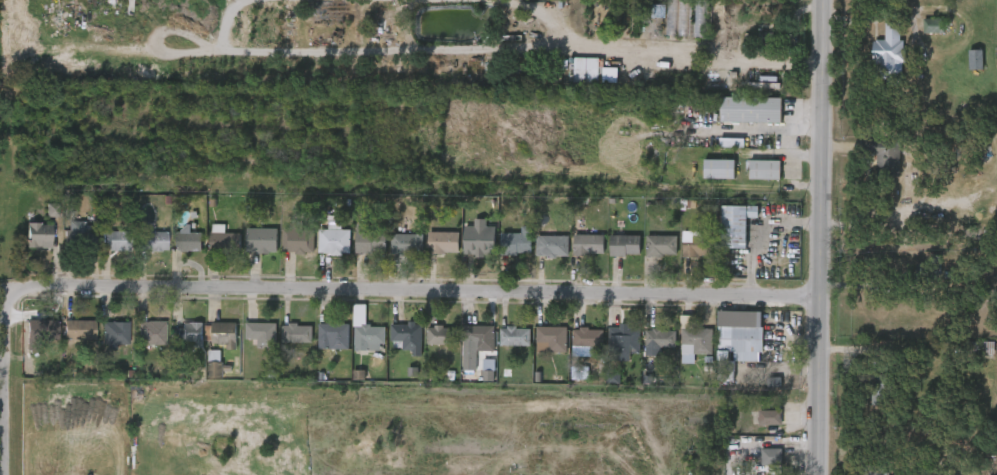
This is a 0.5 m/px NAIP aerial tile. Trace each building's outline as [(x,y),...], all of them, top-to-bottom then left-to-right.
[(673,47),(675,10),(654,10),(653,47),(673,47)] [(693,12),(680,12),(679,49),(693,49),(693,12)] [(652,16),(638,16),(638,30),(651,30),(652,16)] [(942,19),(942,32),(922,32),(922,19),(942,19)] [(901,82),(873,82),(874,40),(884,40),(885,21),(902,21),(901,82)] [(931,44),(931,30),(909,31),(910,45),(931,44)] [(747,55),(758,54),(757,44),(746,45),(747,55)] [(589,94),(590,70),(561,69),(560,93),(589,94)] [(606,94),(606,79),(590,79),(590,93),(606,94)] [(720,122),(720,98),(780,98),(780,122),(720,122)] [(707,133),(768,134),(768,109),(707,108),(707,133)] [(743,147),(719,147),(719,139),(743,139),(743,147)] [(886,187),(887,152),(850,151),(850,164),(863,164),(863,187),(886,187)] [(734,159),(734,178),(703,178),(703,159),(734,159)] [(748,179),(748,161),(779,161),(779,179),(748,179)] [(721,171),(691,171),(691,189),(721,190),(721,171)] [(767,191),(767,172),(736,171),(736,190),(767,191)] [(746,248),(721,248),(721,205),(757,205),(757,217),(746,217),(746,248)] [(474,217),(486,218),(485,226),(495,226),(495,257),(465,257),(465,226),(474,226),(474,217)] [(744,217),(709,217),(708,260),(733,260),(733,229),(744,229),(744,217)] [(51,247),(26,247),(26,224),(51,224),(51,247)] [(67,224),(94,224),(94,249),(67,249),(67,224)] [(369,229),(386,229),(386,253),(356,253),(356,225),(369,225),(369,229)] [(531,227),(531,254),(501,254),(501,234),(521,234),(521,227),(531,227)] [(247,252),(248,228),(278,229),(277,252),(247,252)] [(313,253),(283,253),(283,229),(313,229),(313,253)] [(319,229),(350,229),(350,254),(319,254),(319,229)] [(475,267),(476,230),(461,230),(461,237),(451,237),(451,267),(475,267)] [(51,256),(82,257),(82,237),(72,237),(72,233),(55,232),(55,242),(51,242),(51,256)] [(102,251),(102,232),(130,232),(130,251),(102,251)] [(306,265),(337,265),(337,241),(328,241),(328,232),(315,232),(315,241),(306,241),(306,265)] [(692,237),(714,237),(714,256),(684,256),(684,232),(692,232),(692,237)] [(166,233),(166,251),(138,251),(138,233),(166,233)] [(202,233),(202,251),(174,251),(174,233),(202,233)] [(241,233),(241,251),(210,251),(210,233),(241,233)] [(429,253),(429,233),(459,233),(459,253),(429,253)] [(301,240),(284,240),(284,234),(277,234),(276,240),(270,240),(269,264),(300,265),(301,240)] [(13,259),(37,260),(38,235),(14,235),(13,259)] [(228,244),(212,244),(212,235),(197,236),(198,262),(228,261),(228,244)] [(343,263),(373,264),(374,242),(357,241),(357,235),(343,235),(343,263)] [(423,235),(423,254),(391,254),(391,235),(423,235)] [(574,255),(574,235),(605,235),(605,255),(574,255)] [(640,256),(610,256),(610,235),(640,235),(640,256)] [(677,236),(677,258),(646,258),(646,236),(677,236)] [(569,237),(569,256),(536,256),(536,237),(569,237)] [(490,244),(490,265),(518,265),(519,238),(508,238),(508,245),(490,244)] [(233,263),(264,264),(265,240),(234,239),(233,263)] [(161,262),(189,263),(189,244),(177,243),(177,240),(162,240),(161,262)] [(89,261),(116,262),(116,243),(89,242),(89,261)] [(154,263),(154,244),(128,243),(128,262),(154,263)] [(446,265),(446,244),(415,243),(415,264),(446,265)] [(669,268),(694,268),(694,244),(670,244),(669,268)] [(410,246),(378,245),(378,265),(410,266),(410,246)] [(591,246),(561,246),(560,266),(591,266),(591,246)] [(597,266),(627,267),(627,247),(597,246),(597,266)] [(555,247),(523,247),(523,268),(555,268),(555,247)] [(664,247),(633,247),(633,267),(663,268),(664,247)] [(761,312),(761,362),(734,361),(733,380),(717,380),(718,311),(761,312)] [(370,337),(353,337),(352,315),(341,316),(341,362),(371,361),(370,337)] [(26,320),(56,320),(56,339),(26,339),(26,320)] [(94,321),(94,340),(64,340),(64,321),(94,321)] [(127,323),(127,345),(101,345),(101,323),(127,323)] [(138,344),(138,323),(165,323),(165,344),(138,344)] [(202,323),(202,343),(173,343),(173,323),(202,323)] [(236,344),(210,344),(210,323),(236,323),(236,344)] [(275,323),(275,348),(256,348),(256,340),(245,340),(245,323),(275,323)] [(349,350),(318,350),(318,324),(349,324),(349,350)] [(281,344),(281,325),(312,325),(312,344),(281,344)] [(370,352),(355,352),(355,325),(385,325),(385,344),(370,344),(370,352)] [(422,353),(391,353),(391,325),(422,325),(422,353)] [(459,345),(427,345),(427,327),(459,327),(459,345)] [(474,370),(462,370),(462,327),(492,327),(492,352),(474,352),(474,370)] [(536,353),(536,327),(567,327),(567,353),(536,353)] [(530,328),(530,346),(498,346),(498,328),(530,328)] [(602,348),(573,348),(573,329),(602,329),(602,348)] [(608,345),(609,329),(639,329),(639,353),(620,353),(620,345),(608,345)] [(712,329),(712,355),(681,355),(681,329),(712,329)] [(46,332),(14,330),(13,349),(45,350),(46,332)] [(645,330),(676,330),(676,348),(645,348),(645,330)] [(82,332),(51,331),(51,350),(81,351),(82,332)] [(90,360),(102,361),(102,355),(115,356),(116,333),(90,333),(90,360)] [(126,333),(126,355),(151,355),(151,333),(126,333)] [(190,334),(166,333),(166,355),(190,355),(190,334)] [(223,361),(223,333),(199,333),(199,355),(214,355),(214,360),(223,361)] [(264,334),(233,334),(232,351),(244,351),(244,359),(263,359),(264,334)] [(617,372),(617,364),(626,364),(626,339),(615,339),(616,335),(606,334),(606,338),(596,338),(596,372),(617,372)] [(306,360),(335,360),(336,335),(306,335),(306,360)] [(377,335),(377,352),(390,352),(390,361),(399,361),(399,367),(408,367),(409,335),(377,335)] [(299,353),(299,336),(269,336),(269,354),(299,353)] [(415,356),(434,355),(434,337),(414,338),(415,356)] [(449,382),(463,382),(463,362),(481,362),(481,337),(450,337),(449,382)] [(554,339),(524,337),(523,363),(553,364),(554,339)] [(517,357),(517,339),(487,339),(487,357),(517,357)] [(590,340),(560,340),(560,359),(590,359),(590,340)] [(663,341),(632,341),(632,367),(647,367),(647,358),(662,359),(663,341)] [(980,353),(957,353),(958,364),(981,363),(980,353)] [(481,371),(470,370),(470,379),(480,379),(481,371)] [(857,415),(873,416),(875,387),(859,386),(857,415)] [(778,411),(778,425),(758,425),(758,411),(778,411)] [(745,436),(767,436),(768,422),(745,421),(745,436)] [(759,465),(759,449),(781,449),(781,465),(759,465)] [(748,460),(748,474),(769,474),(768,459),(748,460)] [(884,465),(884,474),(864,474),(864,465),(884,465)]
